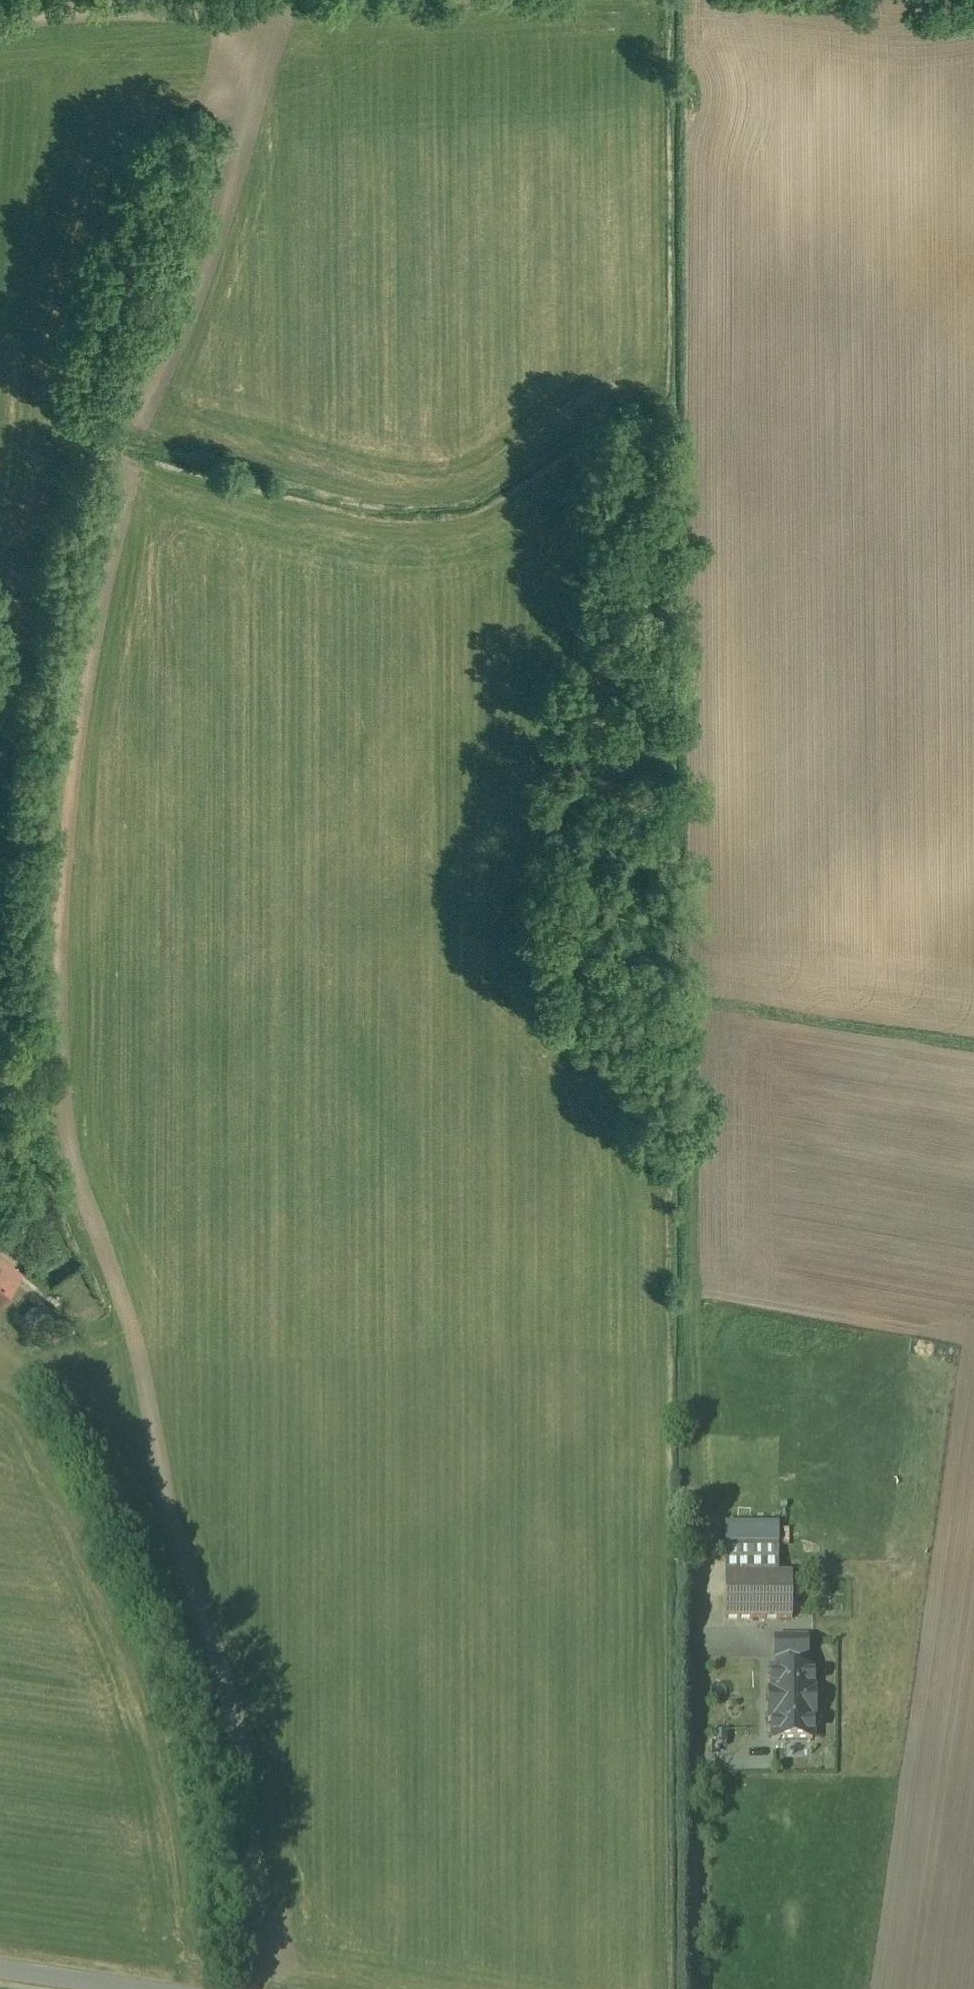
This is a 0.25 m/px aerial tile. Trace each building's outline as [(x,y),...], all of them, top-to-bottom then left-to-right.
[(21,1272),(0,1254),(0,1298),(21,1272)] [(798,1577),(723,1578),(724,1623),(799,1622),(798,1577)] [(808,1668),(756,1669),(757,1750),(809,1749),(808,1668)]
